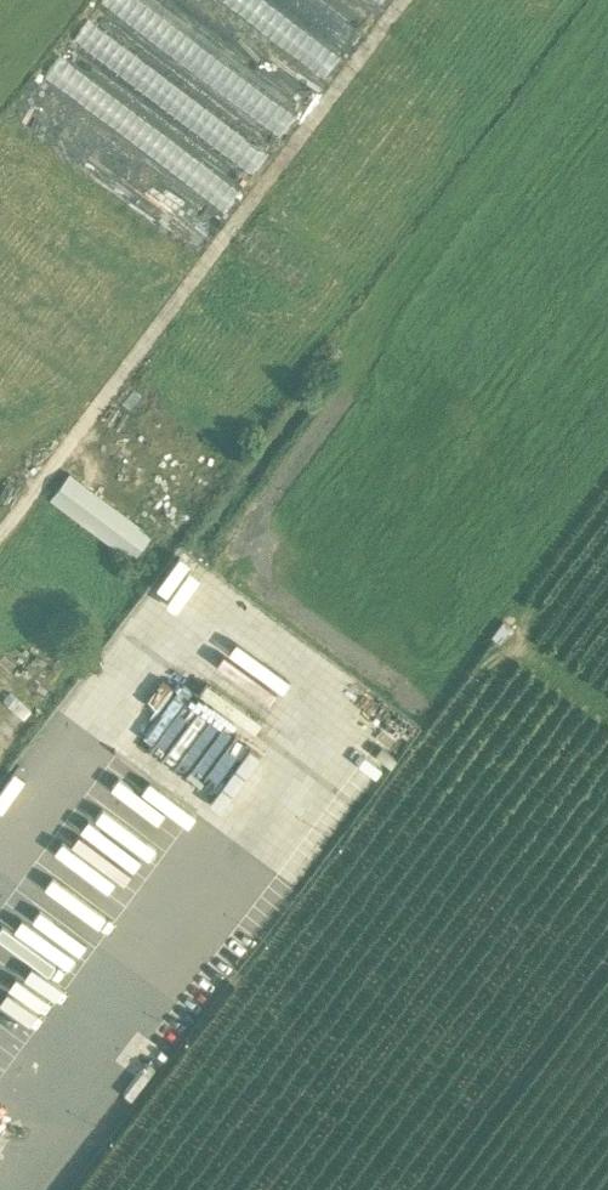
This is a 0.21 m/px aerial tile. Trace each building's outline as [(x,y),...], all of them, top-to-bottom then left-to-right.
[(299,111),(143,0),(101,0),(100,2),(283,133),(299,111)] [(286,43),(276,58),(319,88),(371,14),(351,0),(224,0),(286,43)] [(44,78),(230,205),(243,185),(58,58),(44,78)] [(71,470),(51,497),(134,558),(154,531),(71,470)] [(142,737),(211,790),(248,743),(198,703),(188,715),(170,701),(142,737)]
